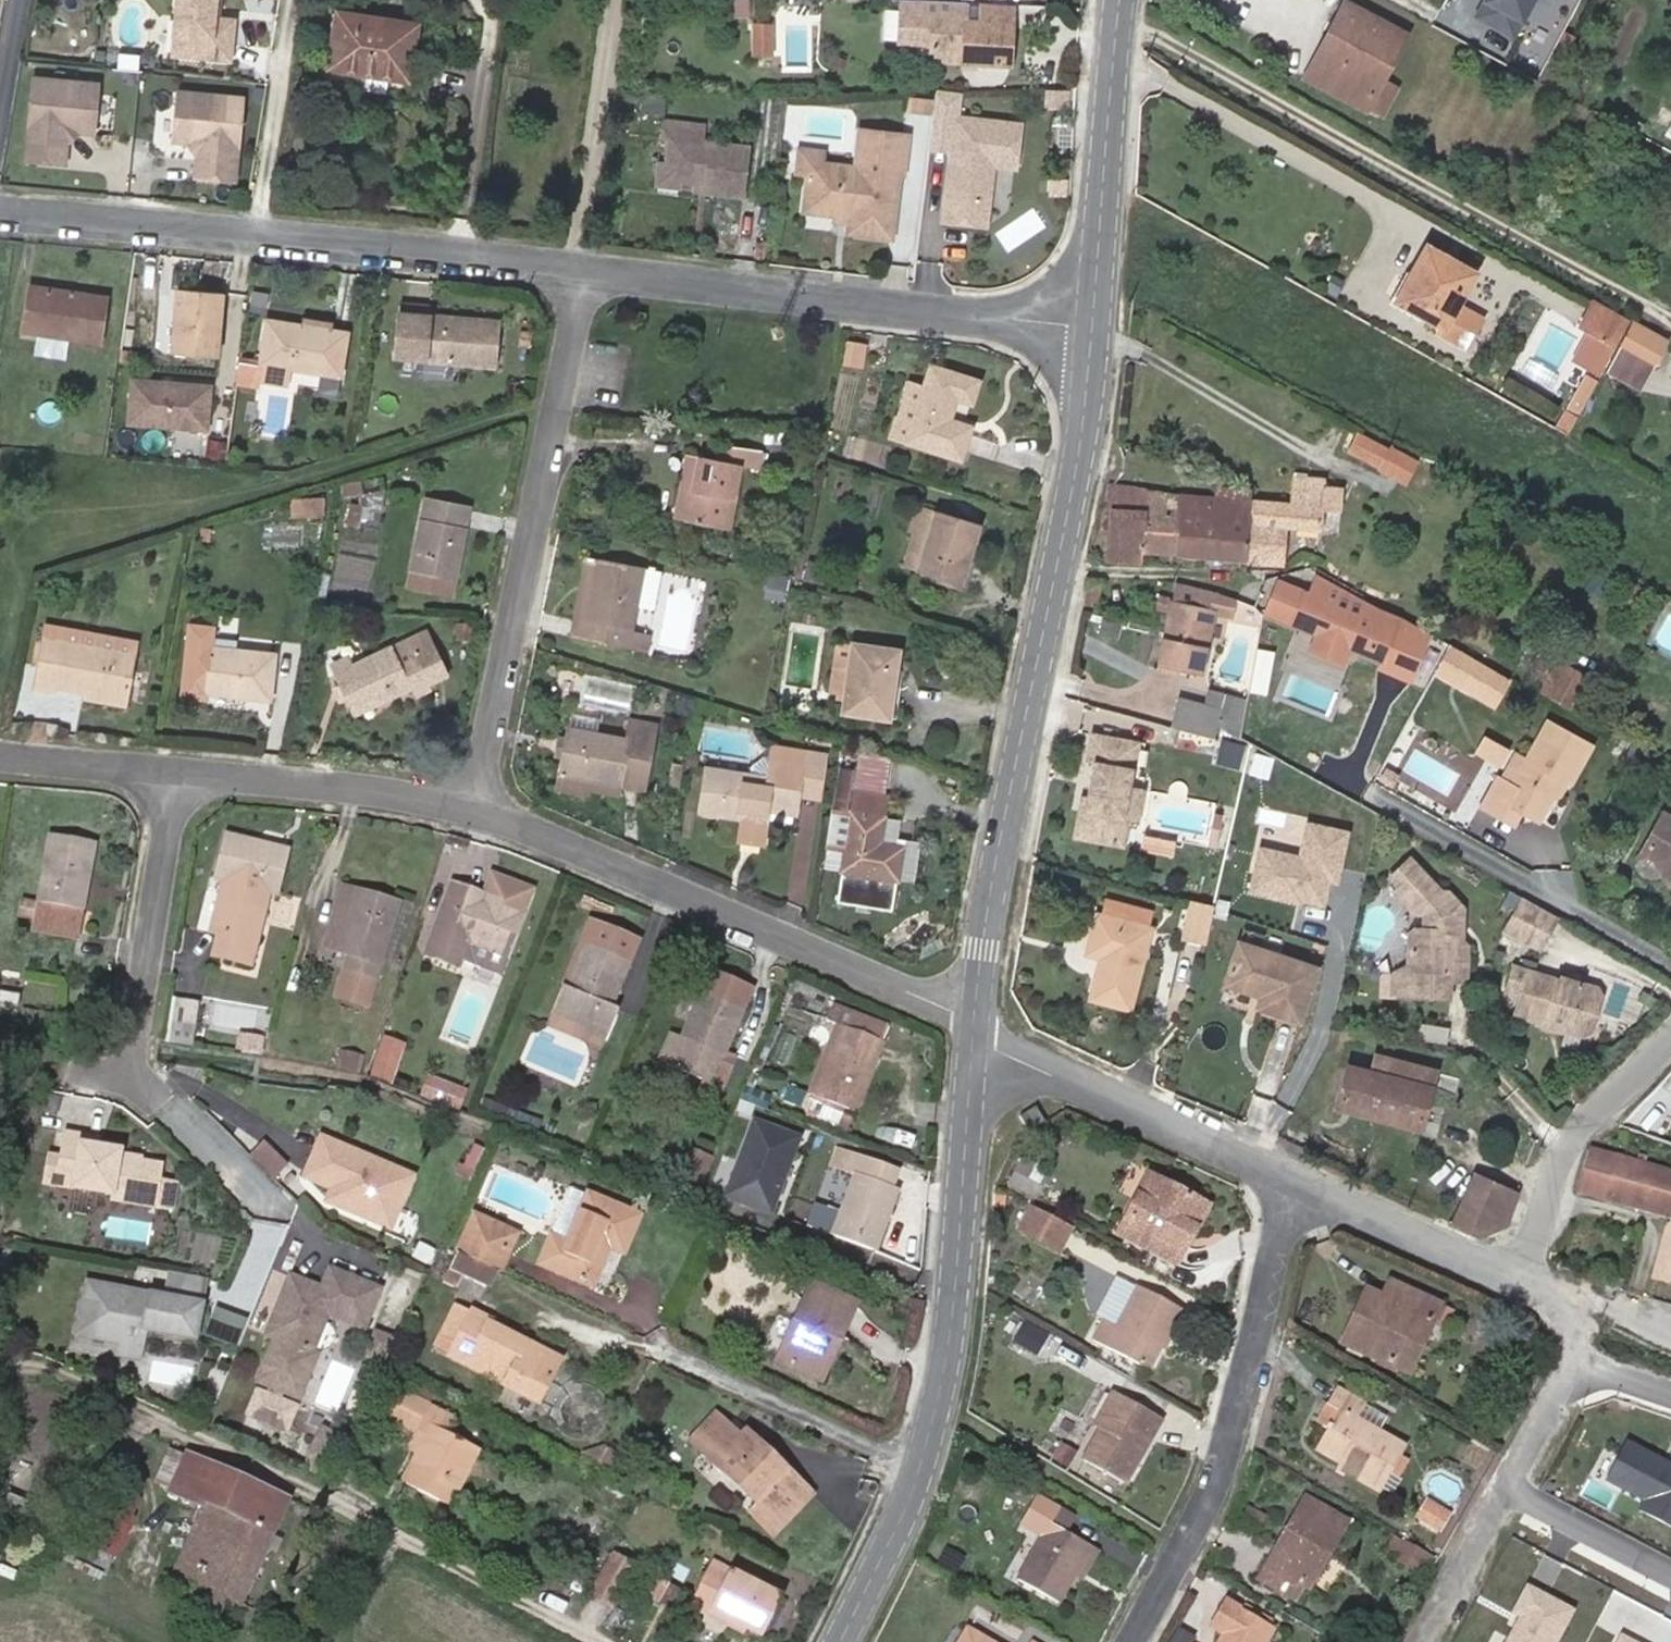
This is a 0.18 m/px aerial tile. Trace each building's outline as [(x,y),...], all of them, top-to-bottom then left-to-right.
[(227,63),(232,22),(209,19),(210,7),(215,7),(216,0),(174,0),(168,57),(227,63)] [(901,36),(929,36),(940,45),(939,60),(1010,62),(1012,6),(981,5),(981,20),(965,20),(965,1),(946,0),(902,0),(901,36)] [(1367,108),(1383,79),(1405,35),(1347,4),(1336,24),(1342,28),(1316,80),(1367,108)] [(887,37),(899,38),(900,9),(888,8),(887,37)] [(329,68),(407,80),(416,24),(338,12),(329,68)] [(756,24),(756,35),(773,35),(773,24),(756,24)] [(756,35),(756,55),(773,55),(773,35),(756,35)] [(36,77),(28,158),(67,162),(67,161),(70,133),(74,130),(98,132),(102,83),(36,77)] [(1383,79),(1367,108),(1383,116),(1399,88),(1383,79)] [(240,95),(174,89),(169,138),(192,141),(196,145),(193,174),(232,177),(240,95)] [(958,89),(936,90),(930,137),(953,140),(952,149),(947,195),(990,200),(992,174),(985,173),(987,160),(994,161),(1016,163),(1020,120),(955,113),(958,89)] [(708,183),(706,191),(744,196),(750,146),(704,139),(706,124),(666,119),(664,136),(671,137),(667,164),(680,179),(698,181),(708,183)] [(1634,133),(1640,136),(1646,126),(1636,120),(1630,130),(1634,133)] [(823,161),(810,172),(806,204),(810,209),(838,212),(838,209),(852,210),(851,220),(849,230),(891,235),(904,131),(861,125),(857,165),(823,161)] [(953,140),(930,137),(929,147),(952,149),(953,140)] [(800,170),(810,172),(823,161),(824,149),(803,146),(800,170)] [(994,161),(987,160),(985,173),(992,174),(994,161)] [(658,183),(678,186),(680,179),(667,164),(661,163),(658,183)] [(708,183),(698,181),(696,189),(706,191),(708,183)] [(990,200),(947,196),(944,217),(987,222),(990,200)] [(837,218),(851,220),(852,210),(838,209),(838,212),(837,218)] [(1408,279),(1415,283),(1403,304),(1443,326),(1442,329),(1464,341),(1477,319),(1454,306),(1473,273),(1426,247),(1408,279)] [(1415,283),(1408,279),(1397,300),(1403,304),(1415,283)] [(25,331),(99,342),(106,299),(32,288),(25,331)] [(178,290),(172,353),(217,357),(223,293),(178,290)] [(1626,317),(1594,299),(1580,324),(1589,329),(1573,359),(1596,373),(1626,317)] [(427,315),(427,307),(397,304),(392,356),(493,366),(497,322),(427,315)] [(268,322),(261,363),(295,369),(341,376),(347,334),(331,332),(333,324),(302,319),(301,327),(268,322)] [(1664,338),(1631,320),(1617,345),(1650,364),(1664,338)] [(848,342),(844,360),(861,364),(865,345),(848,342)] [(1604,369),(1637,387),(1650,364),(1617,345),(1604,369)] [(295,369),(261,363),(259,380),(292,385),(295,369)] [(923,389),(905,441),(961,459),(971,426),(948,418),(955,398),(971,404),(978,381),(931,365),(923,389)] [(211,386),(133,380),(129,423),(208,430),(211,386)] [(909,385),(892,436),(905,441),(923,389),(909,385)] [(1571,428),(1577,417),(1565,411),(1556,427),(1568,434),(1571,428)] [(1388,448),(1386,447),(1359,432),(1349,451),(1378,466),(1388,448)] [(696,454),(682,519),(728,528),(742,465),(772,471),(775,454),(720,443),(716,459),(696,454)] [(1388,448),(1378,466),(1406,481),(1417,459),(1389,443),(1386,447),(1388,448)] [(689,453),(676,517),(682,519),(696,454),(689,453)] [(1249,522),(1247,560),(1282,564),(1285,527),(1320,529),(1321,509),(1340,511),(1342,488),(1322,486),(1323,480),(1296,478),(1295,503),(1253,500),(1252,522),(1249,522)] [(1143,549),(1149,490),(1111,484),(1105,547),(1143,549)] [(1253,500),(1253,487),(1215,486),(1214,497),(1253,500)] [(1143,549),(1177,552),(1179,494),(1149,490),(1143,549)] [(1252,522),(1253,500),(1214,497),(1179,494),(1177,552),(1177,554),(1246,560),(1247,560),(1249,522),(1252,522)] [(301,516),(321,515),(322,499),(302,499),(301,516)] [(447,575),(455,577),(469,508),(427,500),(409,587),(443,594),(447,575)] [(937,509),(916,569),(959,584),(980,524),(937,509)] [(1141,563),(1143,549),(1105,547),(1104,560),(1141,563)] [(587,557),(575,620),(585,622),(597,559),(587,557)] [(585,622),(575,620),(572,636),(647,651),(650,634),(632,630),(637,607),(652,610),(660,571),(597,559),(585,622)] [(772,574),(768,597),(783,600),(788,577),(772,574)] [(447,575),(443,594),(451,596),(455,577),(447,575)] [(1312,594),(1279,581),(1266,611),(1318,633),(1311,649),(1341,662),(1348,646),(1380,660),(1396,622),(1375,613),(1378,607),(1319,575),(1312,594)] [(1087,594),(1099,596),(1102,581),(1089,578),(1087,594)] [(1222,600),(1224,592),(1212,589),(1176,580),(1176,587),(1166,630),(1160,663),(1202,671),(1208,643),(1203,642),(1212,598),(1222,600)] [(1237,597),(1224,592),(1222,600),(1212,598),(1203,642),(1208,643),(1217,606),(1234,610),(1237,597)] [(1099,596),(1087,594),(1084,606),(1083,610),(1096,613),(1099,596)] [(447,622),(446,639),(459,640),(460,622),(447,622)] [(1419,633),(1396,622),(1380,660),(1425,679),(1437,658),(1413,644),(1419,633)] [(276,655),(211,648),(213,627),(189,625),(182,695),(205,698),(206,692),(272,699),(276,655)] [(53,691),(54,686),(126,699),(137,642),(47,626),(36,688),(53,691)] [(1419,633),(1413,644),(1437,658),(1446,643),(1422,629),(1419,633)] [(428,630),(391,647),(334,674),(353,715),(410,688),(414,696),(432,688),(428,680),(448,671),(428,630)] [(844,711),(887,717),(897,650),(838,642),(831,691),(846,693),(844,711)] [(1450,645),(1442,658),(1449,663),(1457,649),(1450,645)] [(1457,649),(1449,663),(1442,674),(1475,693),(1491,667),(1457,649)] [(1559,682),(1568,665),(1571,661),(1559,655),(1548,675),(1559,682)] [(1572,708),(1589,677),(1568,665),(1559,682),(1548,675),(1539,690),(1570,707),(1572,708)] [(590,675),(585,690),(626,703),(631,688),(590,675)] [(1572,708),(1581,714),(1598,682),(1589,677),(1572,708)] [(1208,702),(1223,706),(1225,692),(1211,688),(1208,702)] [(1225,692),(1223,706),(1219,726),(1222,728),(1240,738),(1247,698),(1225,692)] [(1223,706),(1208,702),(1182,695),(1173,725),(1217,737),(1219,726),(1223,706)] [(674,709),(689,713),(692,700),(677,696),(674,709)] [(561,772),(622,784),(644,788),(656,726),(630,721),(626,740),(595,734),(598,720),(572,715),(561,772)] [(1561,774),(1568,779),(1572,781),(1591,745),(1548,722),(1514,782),(1501,775),(1484,805),(1514,822),(1522,809),(1539,818),(1555,791),(1553,789),(1561,774)] [(1083,836),(1123,844),(1127,822),(1136,824),(1137,819),(1139,819),(1145,790),(1129,787),(1138,742),(1092,733),(1087,759),(1093,760),(1084,809),(1088,810),(1083,836)] [(767,810),(769,798),(797,802),(798,796),(804,753),(776,749),(772,778),(707,769),(701,812),(740,817),(736,842),(762,845),(767,810)] [(824,756),(804,753),(798,796),(818,799),(824,756)] [(668,788),(679,790),(684,765),(673,763),(668,788)] [(884,820),(887,797),(856,792),(859,773),(843,770),(837,809),(829,808),(823,849),(846,853),(843,870),(898,879),(903,848),(880,844),(884,820)] [(585,795),(586,789),(620,796),(622,784),(561,772),(558,790),(585,795)] [(1560,794),(1568,779),(1561,774),(1553,789),(1555,791),(1560,794)] [(797,802),(769,798),(767,810),(795,814),(797,802)] [(1667,869),(1665,871),(1670,875),(1670,815),(1664,811),(1642,849),(1660,860),(1663,861),(1665,858),(1670,861),(1667,869)] [(1253,892),(1340,904),(1351,823),(1308,817),(1304,848),(1260,842),(1253,892)] [(884,820),(880,844),(903,848),(898,879),(914,882),(920,845),(897,841),(900,822),(884,820)] [(52,836),(39,903),(81,911),(93,843),(52,836)] [(223,880),(210,931),(220,934),(215,954),(250,964),(268,893),(276,895),(286,852),(228,837),(217,879),(223,880)] [(821,867),(843,870),(846,853),(823,849),(821,867)] [(1463,907),(1449,892),(1443,891),(1411,858),(1393,875),(1399,883),(1395,888),(1418,913),(1422,913),(1421,925),(1416,926),(1411,930),(1410,962),(1397,974),(1396,994),(1416,995),(1452,996),(1453,980),(1467,981),(1469,947),(1461,938),(1463,907)] [(1663,861),(1660,860),(1659,864),(1667,869),(1670,861),(1665,858),(1663,861)] [(483,900),(452,888),(430,944),(461,957),(462,960),(499,975),(532,891),(492,875),(485,895),(483,900)] [(454,883),(452,888),(483,900),(485,895),(454,883)] [(368,895),(343,887),(325,946),(349,954),(368,895)] [(1510,906),(1506,890),(1496,893),(1499,908),(1510,906)] [(38,896),(24,894),(22,918),(36,920),(38,896)] [(336,997),(368,1007),(400,905),(368,895),(349,954),(336,997)] [(1525,922),(1547,934),(1557,916),(1530,901),(1522,897),(1505,929),(1517,936),(1525,922)] [(1152,910),(1107,899),(1103,916),(1097,915),(1088,951),(1102,955),(1092,996),(1132,1006),(1151,928),(1148,927),(1152,910)] [(1213,906),(1192,900),(1182,937),(1203,943),(1213,906)] [(77,935),(81,911),(39,903),(35,928),(77,935)] [(589,1037),(605,1044),(620,1011),(611,1007),(638,942),(591,922),(582,943),(587,945),(569,990),(562,987),(551,1012),(592,1030),(589,1037)] [(1525,922),(1517,936),(1539,948),(1547,934),(1525,922)] [(1316,969),(1241,943),(1229,980),(1263,992),(1260,1005),(1300,1018),(1316,969)] [(461,957),(430,944),(426,953),(458,966),(461,957)] [(1193,965),(1178,962),(1175,981),(1188,984),(1193,965)] [(1560,981),(1514,967),(1509,987),(1522,991),(1517,1012),(1581,1032),(1592,1026),(1601,997),(1594,987),(1562,978),(1560,981)] [(671,1033),(659,1061),(702,1080),(698,1090),(717,1099),(735,1057),(725,1052),(753,988),(712,970),(682,1038),(671,1033)] [(0,982),(0,1004),(12,1006),(15,985),(0,982)] [(1259,1006),(1262,994),(1229,987),(1227,999),(1259,1006)] [(198,1003),(177,1000),(171,1043),(192,1046),(198,1003)] [(812,1096),(855,1113),(889,1029),(833,1007),(826,1023),(840,1028),(812,1096)] [(602,1051),(605,1044),(589,1037),(592,1030),(551,1012),(544,1027),(602,1051)] [(265,1039),(241,1035),(238,1049),(262,1053),(265,1039)] [(385,1035),(373,1067),(393,1075),(405,1043),(385,1035)] [(1437,1070),(1378,1055),(1373,1073),(1351,1068),(1341,1108),(1423,1128),(1437,1070)] [(462,1090),(431,1078),(425,1094),(455,1106),(462,1090)] [(743,1102),(765,1110),(770,1098),(748,1089),(743,1102)] [(805,1115),(847,1132),(855,1113),(812,1096),(805,1115)] [(729,1198),(772,1213),(799,1141),(756,1125),(729,1198)] [(84,1138),(66,1134),(58,1173),(75,1176),(72,1190),(112,1197),(111,1202),(135,1207),(140,1180),(162,1185),(165,1169),(144,1165),(144,1162),(121,1158),(122,1153),(99,1148),(83,1145),(84,1138)] [(412,1174),(316,1136),(299,1180),(326,1191),(322,1202),(348,1212),(348,1213),(390,1230),(412,1174)] [(84,1138),(83,1145),(99,1148),(100,1141),(84,1138)] [(1590,1148),(1587,1159),(1578,1190),(1670,1218),(1670,1171),(1590,1148)] [(674,1191),(689,1198),(708,1156),(693,1149),(674,1191)] [(818,1205),(809,1228),(875,1252),(898,1190),(890,1187),(896,1171),(837,1149),(831,1166),(856,1175),(841,1214),(818,1205)] [(1049,1172),(1026,1159),(1011,1184),(1034,1198),(1049,1172)] [(75,1176),(58,1173),(56,1186),(72,1190),(75,1176)] [(1151,1176),(1144,1190),(1154,1196),(1162,1182),(1151,1176)] [(1491,1183),(1476,1176),(1454,1221),(1470,1229),(1470,1228),(1491,1183)] [(140,1180),(135,1207),(173,1215),(179,1188),(162,1185),(140,1180)] [(1154,1196),(1144,1190),(1132,1212),(1141,1216),(1129,1238),(1177,1264),(1196,1230),(1189,1226),(1201,1203),(1162,1182),(1154,1196)] [(1491,1183),(1470,1228),(1479,1233),(1504,1224),(1517,1196),(1491,1183)] [(593,1286),(610,1248),(623,1253),(640,1217),(573,1189),(540,1264),(593,1286)] [(1201,1203),(1189,1226),(1196,1230),(1208,1207),(1201,1203)] [(1055,1250),(1068,1226),(1030,1206),(1017,1230),(1055,1250)] [(482,1239),(490,1222),(475,1214),(458,1251),(461,1253),(497,1270),(499,1271),(508,1252),(482,1239)] [(482,1239),(508,1252),(516,1234),(490,1222),(482,1239)] [(1653,1278),(1670,1283),(1670,1222),(1670,1226),(1667,1226),(1654,1272),(1653,1278)] [(488,1289),(497,1270),(461,1253),(447,1281),(460,1287),(465,1278),(488,1289)] [(323,1289),(291,1276),(273,1321),(282,1324),(276,1339),(259,1381),(300,1398),(318,1354),(313,1352),(329,1314),(344,1320),(348,1309),(369,1317),(380,1290),(331,1270),(323,1289)] [(1389,1281),(1382,1297),(1393,1302),(1400,1286),(1389,1281)] [(833,1341),(840,1344),(858,1305),(813,1283),(776,1361),(815,1380),(833,1341)] [(201,1309),(88,1286),(85,1303),(101,1307),(94,1340),(120,1345),(117,1358),(138,1362),(144,1332),(194,1342),(201,1309)] [(1393,1302),(1382,1297),(1366,1290),(1342,1345),(1399,1371),(1413,1342),(1405,1339),(1414,1319),(1430,1326),(1440,1304),(1400,1286),(1393,1302)] [(1162,1330),(1168,1333),(1181,1309),(1141,1287),(1119,1325),(1102,1316),(1091,1337),(1149,1369),(1160,1348),(1153,1344),(1162,1330)] [(101,1307),(85,1303),(78,1337),(94,1340),(101,1307)] [(519,1345),(520,1343),(489,1326),(491,1324),(458,1307),(437,1347),(539,1401),(558,1366),(519,1345)] [(369,1317),(348,1309),(344,1320),(365,1328),(369,1317)] [(1414,1319),(1405,1339),(1413,1342),(1399,1371),(1408,1375),(1430,1326),(1414,1319)] [(282,1324),(273,1321),(267,1335),(276,1339),(282,1324)] [(388,1358),(396,1333),(379,1328),(371,1354),(388,1358)] [(1160,1348),(1166,1351),(1174,1336),(1168,1333),(1162,1330),(1153,1344),(1160,1348)] [(519,1345),(558,1366),(561,1360),(522,1339),(520,1343),(519,1345)] [(833,1341),(815,1380),(821,1383),(840,1344),(833,1341)] [(447,1433),(433,1425),(441,1410),(398,1387),(383,1416),(416,1432),(426,1438),(417,1455),(404,1481),(450,1505),(479,1449),(447,1433)] [(1366,1405),(1335,1388),(1327,1403),(1339,1410),(1328,1429),(1317,1448),(1340,1462),(1351,1468),(1348,1474),(1381,1493),(1406,1448),(1382,1434),(1390,1420),(1366,1405)] [(296,1406),(259,1391),(249,1414),(287,1430),(296,1406)] [(1092,1426),(1102,1431),(1123,1396),(1114,1391),(1092,1426)] [(1123,1396),(1102,1431),(1084,1460),(1124,1483),(1163,1419),(1123,1396)] [(1327,1403),(1316,1422),(1328,1429),(1339,1410),(1327,1403)] [(441,1410),(433,1425),(447,1433),(455,1417),(441,1410)] [(690,1440),(703,1453),(730,1425),(717,1413),(690,1440)] [(787,1512),(791,1516),(813,1493),(777,1459),(771,1465),(742,1437),(730,1425),(703,1453),(756,1504),(749,1511),(769,1530),(787,1512)] [(342,1438),(324,1429),(314,1448),(332,1458),(342,1438)] [(742,1437),(771,1465),(777,1459),(748,1431),(742,1437)] [(416,1432),(407,1450),(417,1455),(426,1438),(416,1432)] [(1627,1440),(1605,1484),(1670,1517),(1670,1462),(1627,1440)] [(303,1470),(320,1479),(332,1458),(314,1448),(303,1470)] [(582,1459),(598,1468),(607,1451),(604,1449),(583,1456),(582,1459)] [(173,1575),(239,1605),(288,1499),(188,1453),(170,1493),(204,1509),(173,1575)] [(1340,1462),(1337,1468),(1348,1474),(1351,1468),(1340,1462)] [(142,1500),(116,1488),(90,1543),(116,1556),(142,1500)] [(1320,1551),(1327,1555),(1347,1521),(1307,1498),(1260,1582),(1288,1599),(1298,1582),(1301,1585),(1320,1551)] [(1430,1498),(1421,1514),(1439,1525),(1448,1509),(1430,1498)] [(1075,1574),(1092,1546),(1069,1533),(1078,1517),(1050,1501),(1040,1517),(1052,1524),(1020,1580),(1059,1603),(1075,1574)] [(769,1530),(773,1535),(791,1516),(787,1512),(769,1530)] [(1424,1574),(1432,1560),(1404,1543),(1396,1557),(1424,1574)] [(1092,1546),(1075,1574),(1084,1579),(1100,1551),(1092,1546)] [(1320,1551),(1301,1585),(1308,1588),(1327,1555),(1320,1551)] [(575,1582),(591,1590),(600,1573),(584,1564),(575,1582)] [(721,1592),(711,1613),(763,1639),(782,1602),(730,1575),(728,1581),(710,1572),(704,1584),(721,1592)] [(600,1573),(591,1590),(615,1603),(624,1585),(600,1573)] [(694,1604),(711,1613),(721,1592),(704,1584),(694,1604)] [(1574,1611),(1527,1587),(1513,1613),(1518,1616),(1505,1641),(1558,1641),(1574,1611)] [(1273,1627),(1226,1600),(1211,1625),(1224,1632),(1218,1641),(1264,1641),(1273,1627)] [(968,1631),(961,1641),(987,1641),(968,1631)] [(1620,1633),(1615,1641),(1637,1641),(1620,1633)]
